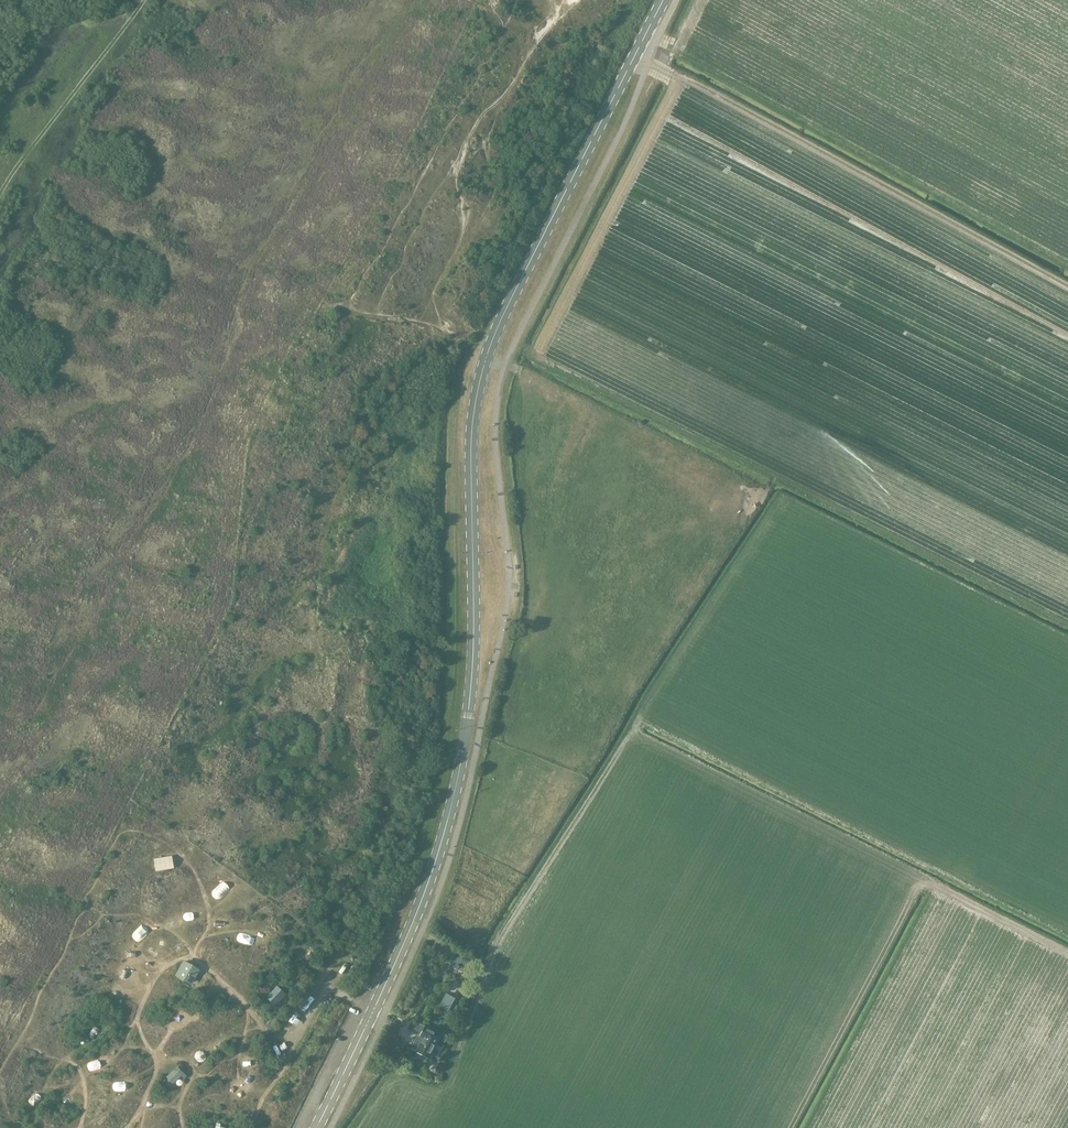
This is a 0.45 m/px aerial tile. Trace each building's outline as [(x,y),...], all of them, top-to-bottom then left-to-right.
[(184,961),(175,976),(189,984),(198,969),(184,961)] [(274,1006),(286,994),(276,985),(265,997),(274,1006)] [(456,999),(445,992),(440,1000),(452,1007),(456,999)] [(416,1050),(415,1051),(416,1052),(414,1054),(425,1060),(426,1057),(429,1058),(436,1044),(440,1036),(441,1035),(424,1026),(418,1036),(422,1038),(419,1044),(416,1050)] [(173,1084),(183,1073),(176,1066),(165,1078),(173,1084)]
